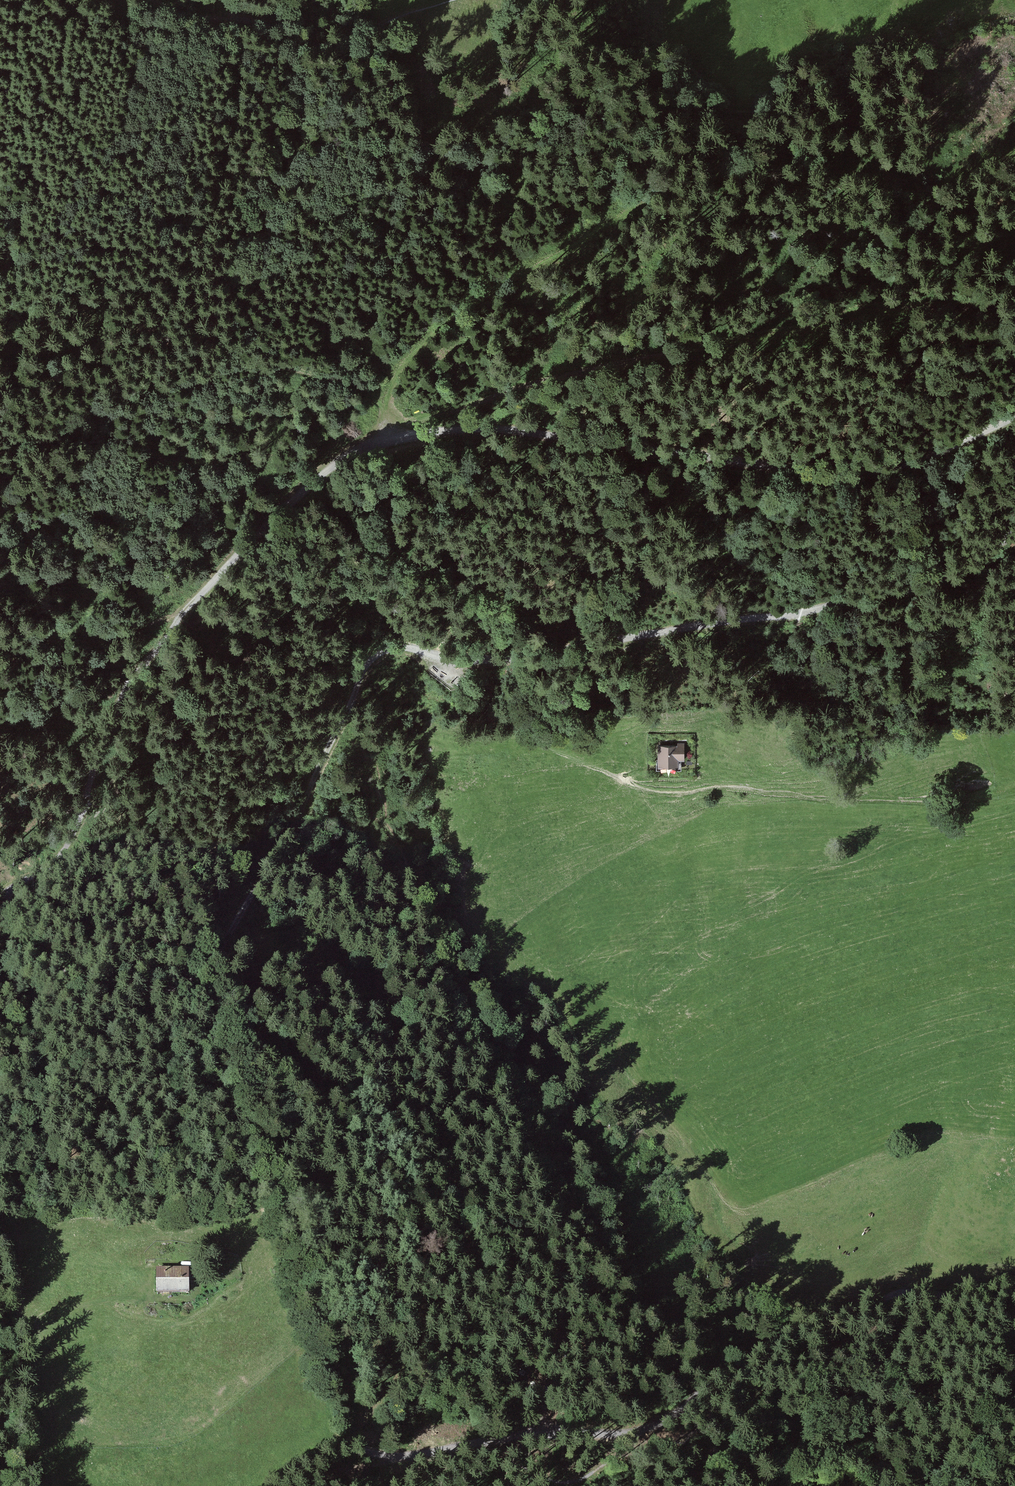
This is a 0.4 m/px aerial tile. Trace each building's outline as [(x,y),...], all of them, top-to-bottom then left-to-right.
[(654,748),(654,765),(673,766),(673,761),(681,761),(681,746),(673,746),(673,749),(654,748)] [(154,1271),(153,1297),(185,1298),(186,1272),(154,1271)]
